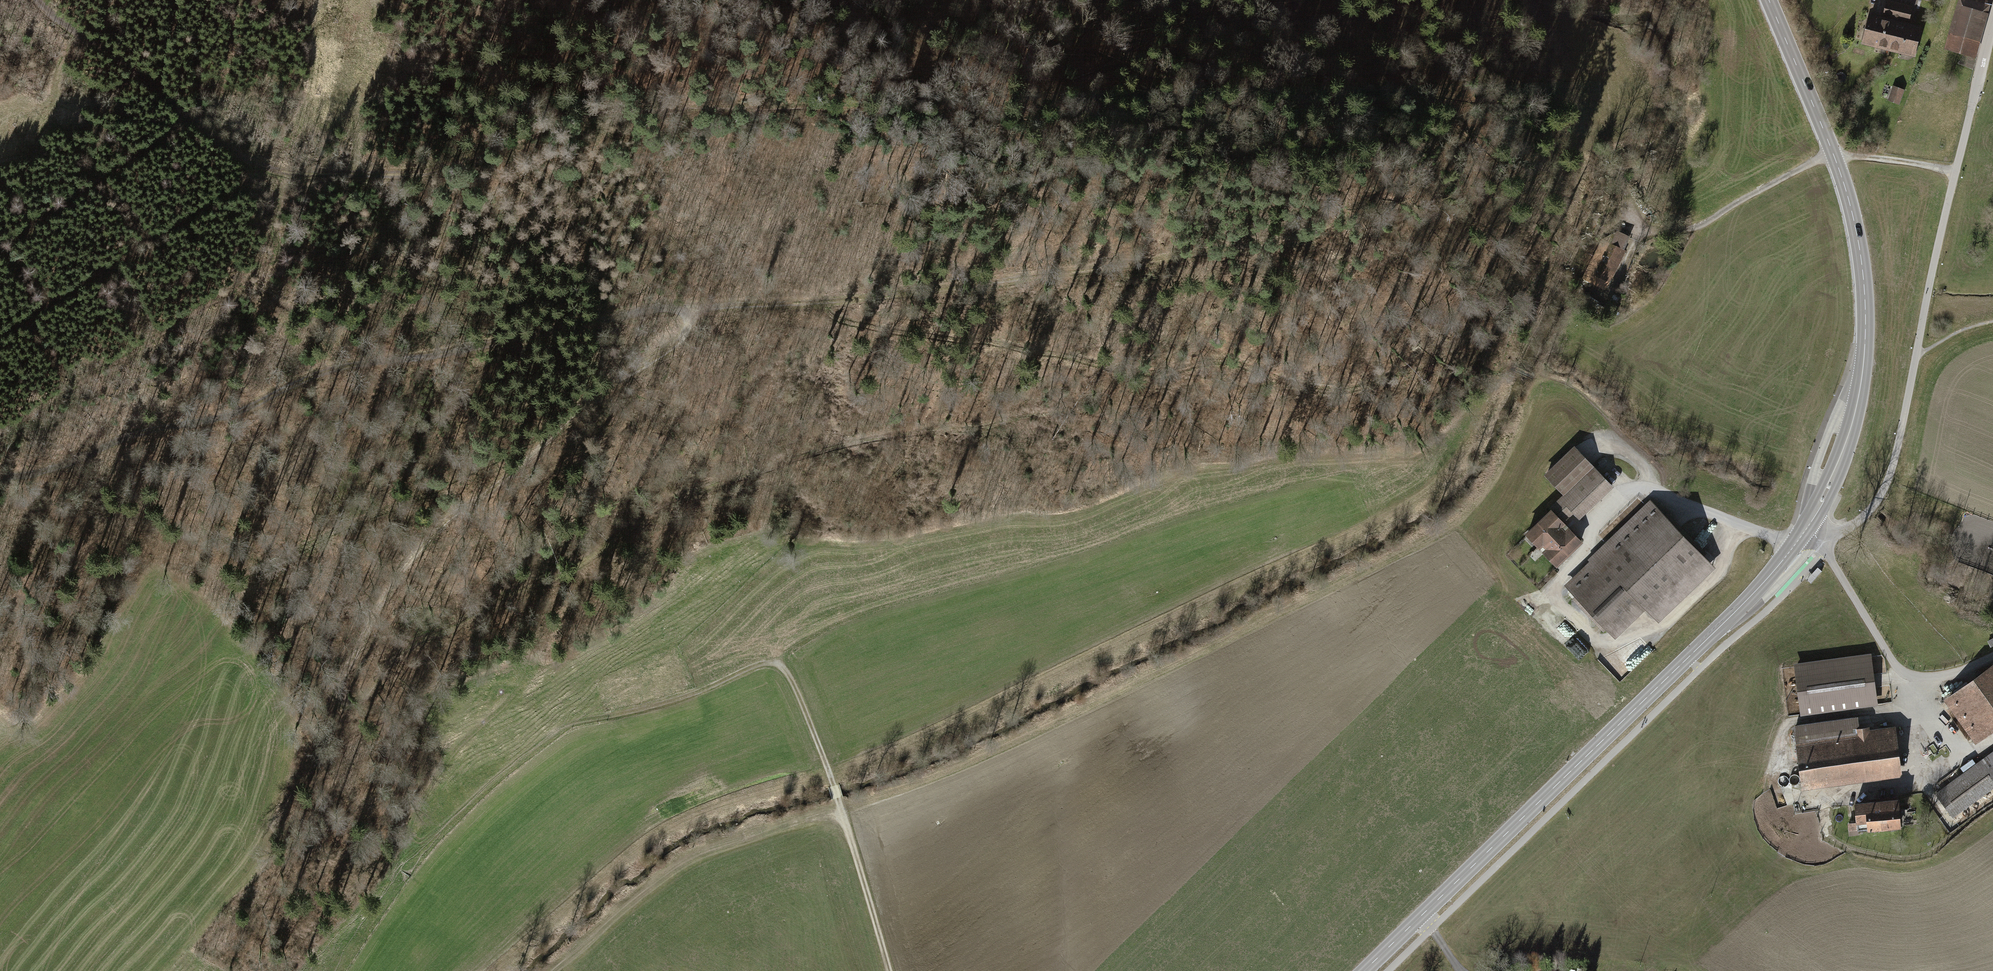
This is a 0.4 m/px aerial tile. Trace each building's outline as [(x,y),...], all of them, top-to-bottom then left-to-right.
[(1950,49),(1970,54),(1986,0),(1964,0),(1950,49)] [(1888,48),(1899,4),(1887,1),(1883,16),(1886,17),(1885,21),(1870,17),(1864,42),(1888,48)] [(1913,54),(1919,29),(1904,26),(1905,21),(1908,22),(1911,7),(1899,4),(1888,48),(1913,54)] [(1902,91),(1894,88),(1890,99),(1898,102),(1902,91)] [(1611,244),(1601,239),(1581,279),(1605,291),(1625,252),(1621,250),(1627,236),(1617,231),(1611,244)] [(1550,509),(1552,511),(1553,512),(1561,520),(1571,510),(1578,517),(1611,486),(1575,448),(1547,475),(1566,495),(1550,509)] [(1702,556),(1650,502),(1591,559),(1595,563),(1570,587),(1607,626),(1638,597),(1647,607),(1676,580),(1680,584),(1689,576),(1685,572),(1702,556)] [(1565,533),(1549,516),(1553,512),(1552,511),(1537,525),(1534,525),(1534,528),(1529,533),(1558,563),(1567,554),(1565,553),(1568,550),(1570,551),(1581,541),(1569,529),(1565,533)] [(1817,566),(1806,579),(1811,583),(1822,571),(1817,566)] [(1868,657),(1798,666),(1804,714),(1874,705),(1868,657)] [(1950,697),(1979,738),(1992,728),(1992,666),(1950,697)] [(1856,717),(1796,725),(1804,788),(1825,785),(1824,778),(1899,768),(1893,729),(1858,733),(1856,717)] [(1981,762),(1936,794),(1952,816),(1992,787),(1992,764),(1986,769),(1981,762)] [(1894,801),(1856,804),(1856,806),(1858,829),(1870,828),(1870,830),(1872,830),(1871,828),(1899,826),(1897,806),(1895,806),(1894,801)]
